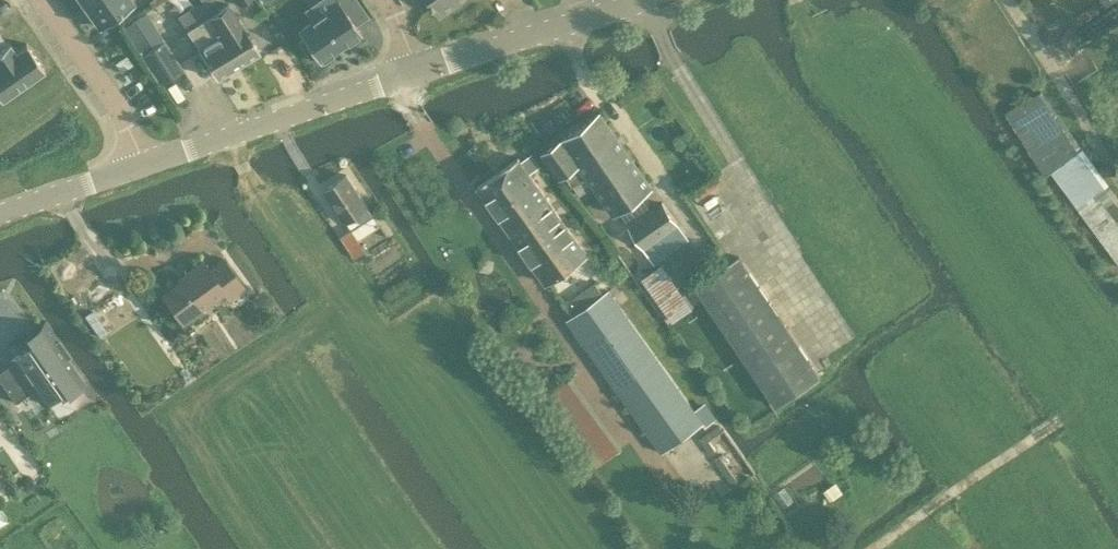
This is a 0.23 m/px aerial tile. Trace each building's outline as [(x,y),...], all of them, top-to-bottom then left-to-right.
[(85,8),(98,26),(134,1),(133,0),(96,0),(85,8)] [(199,1),(200,2),(208,16),(219,9),(214,0),(200,0),(199,1)] [(361,33),(354,23),(367,15),(357,0),(336,0),(338,3),(298,30),(303,37),(298,40),(310,57),(314,54),(319,61),(361,33)] [(461,0),(432,0),(441,14),(461,0)] [(197,4),(179,15),(187,29),(206,17),(208,16),(200,2),(197,4)] [(208,16),(237,63),(257,51),(228,3),(219,9),(208,16)] [(206,17),(187,29),(216,76),(237,63),(208,16),(206,17)] [(0,98),(43,68),(26,43),(15,51),(8,41),(5,43),(0,37),(0,98)] [(164,39),(141,54),(160,84),(183,69),(179,62),(164,40),(164,39)] [(1044,174),(1048,172),(1082,147),(1043,92),(1007,114),(1044,174)] [(563,139),(587,174),(614,212),(651,186),(600,113),(563,139)] [(578,180),(587,174),(563,139),(543,153),(559,177),(565,173),(580,194),(585,190),(578,180)] [(1082,147),(1048,172),(1117,263),(1117,196),(1082,147)] [(530,152),(520,159),(528,171),(538,164),(530,152)] [(524,188),(535,181),(528,171),(520,159),(519,157),(478,185),(495,209),(510,198),(524,188)] [(366,214),(370,210),(346,175),(325,190),(346,221),(356,214),(360,221),(367,216),(366,214)] [(510,198),(495,209),(546,282),(586,253),(535,181),(524,188),(510,198)] [(654,262),(687,239),(662,203),(629,226),(654,262)] [(380,225),(373,216),(341,238),(355,258),(366,252),(358,240),(380,225)] [(776,404),(819,375),(739,257),(696,286),(776,404)] [(229,299),(245,288),(223,258),(208,268),(202,260),(177,277),(179,280),(162,293),(182,321),(223,291),(229,299)] [(673,321),(692,307),(660,264),(642,278),(673,321)] [(702,422),(703,421),(695,410),(608,290),(567,319),(662,451),(702,422)] [(28,337),(33,344),(11,359),(13,361),(0,371),(0,381),(15,402),(33,390),(42,403),(64,388),(68,393),(83,382),(66,358),(69,355),(46,322),(19,342),(20,343),(28,337)] [(593,468),(619,450),(568,379),(543,396),(593,468)] [(704,403),(695,410),(703,421),(702,422),(705,426),(715,419),(704,403)] [(830,501),(843,492),(837,484),(825,493),(830,501)]
